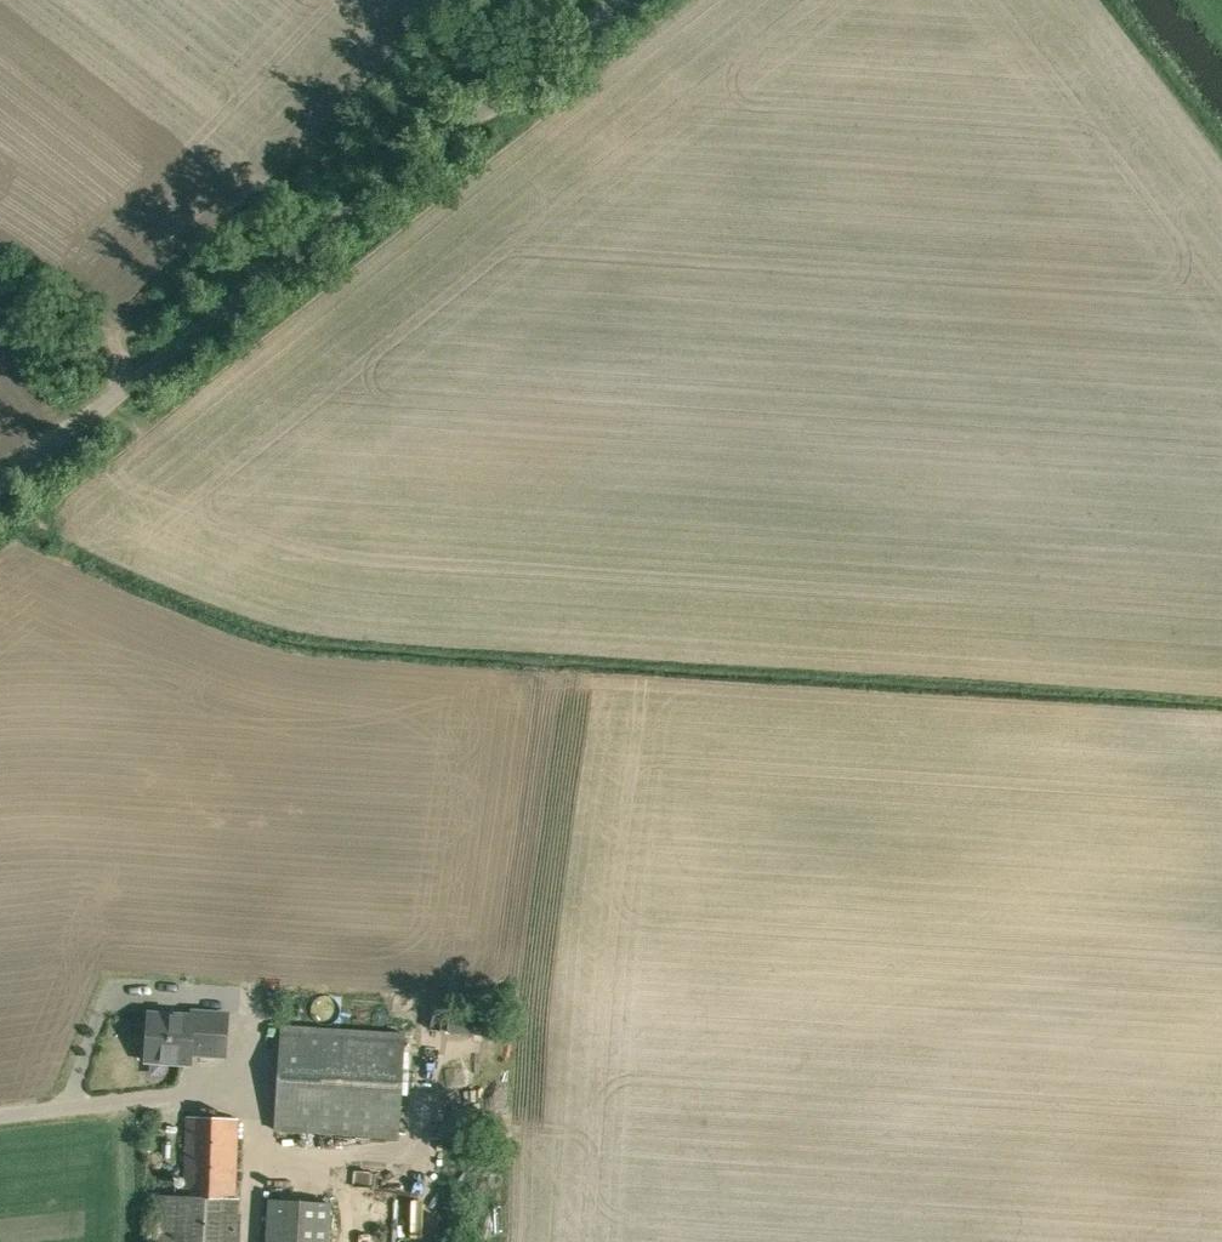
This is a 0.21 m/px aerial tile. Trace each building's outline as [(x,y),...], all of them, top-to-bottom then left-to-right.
[(147,1062),(191,1065),(191,1055),(225,1058),(228,1016),(193,1013),(192,1018),(150,1016),(147,1062)] [(399,1138),(400,1112),(404,1035),(282,1028),(276,1129),(399,1138)] [(239,1200),(236,1200),(239,1120),(188,1118),(185,1197),(160,1196),(157,1241),(237,1241),(239,1200)] [(331,1202),(271,1198),(268,1241),(328,1241),(331,1202)]
